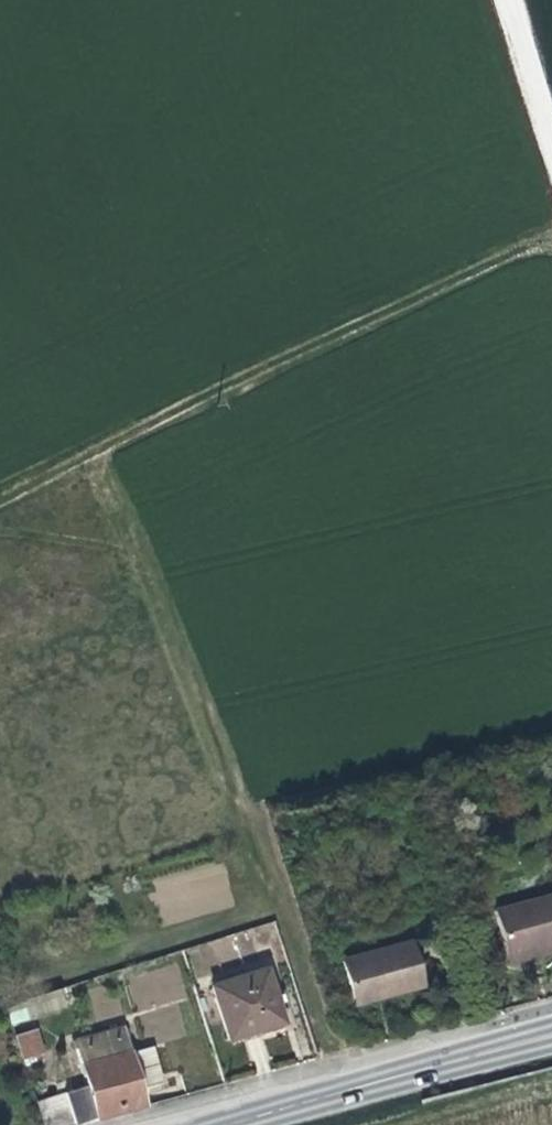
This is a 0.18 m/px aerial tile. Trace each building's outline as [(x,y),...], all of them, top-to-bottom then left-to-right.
[(221,904),(202,909),(191,873),(152,883),(164,924),(233,905),(228,887),(217,890),(221,904)] [(502,962),(551,950),(551,902),(492,914),(502,962)] [(336,962),(346,995),(377,989),(379,998),(394,995),(419,988),(406,943),(336,962)] [(502,962),(505,971),(542,961),(551,959),(551,950),(502,962)] [(280,1025),(264,972),(209,989),(225,1043),(257,1033),(280,1025)] [(63,1009),(57,989),(23,1000),(4,1007),(10,1025),(63,1009)] [(377,989),(346,995),(349,1005),(379,998),(377,989)] [(143,1107),(138,1089),(128,1053),(121,1028),(72,1043),(84,1087),(34,1104),(40,1124),(82,1124),(101,1119),(143,1107)] [(17,1033),(21,1058),(44,1055),(41,1030),(17,1033)] [(128,1053),(138,1089),(161,1083),(151,1048),(128,1053)]
